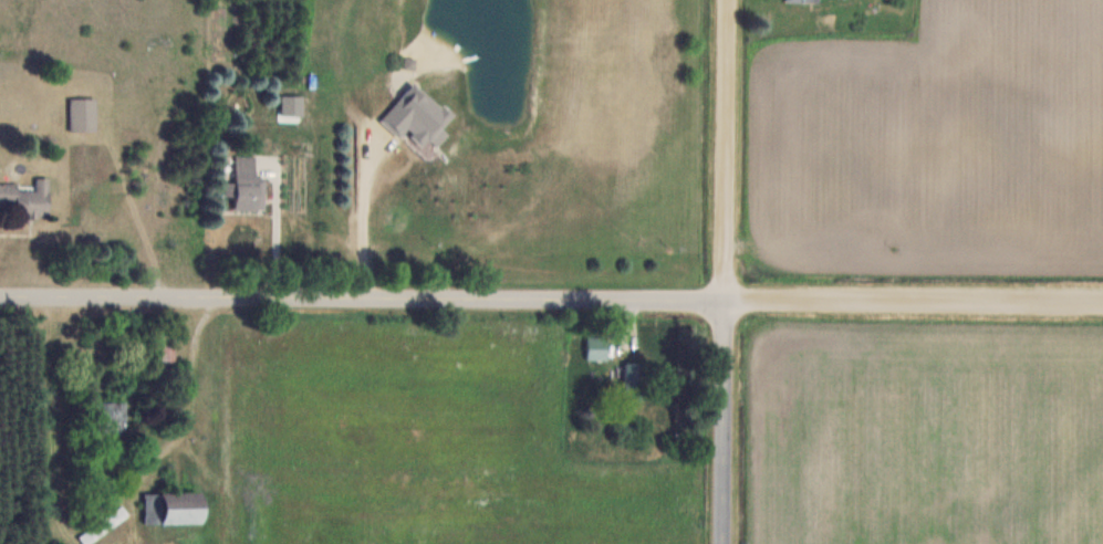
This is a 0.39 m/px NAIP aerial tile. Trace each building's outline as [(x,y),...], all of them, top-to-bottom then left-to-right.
[(97,132),(97,98),(71,98),(71,132),(97,132)] [(266,177),(256,177),(256,155),(236,155),(236,211),(266,211),(266,177)] [(37,178),(37,191),(18,191),(18,183),(0,183),(0,216),(50,216),(50,178),(37,178)] [(175,363),(175,335),(159,335),(159,363),(175,363)] [(628,364),(627,401),(644,402),(646,365),(628,364)] [(126,433),(126,403),(102,403),(102,433),(126,433)] [(145,525),(204,525),(204,494),(145,494),(145,525)]
